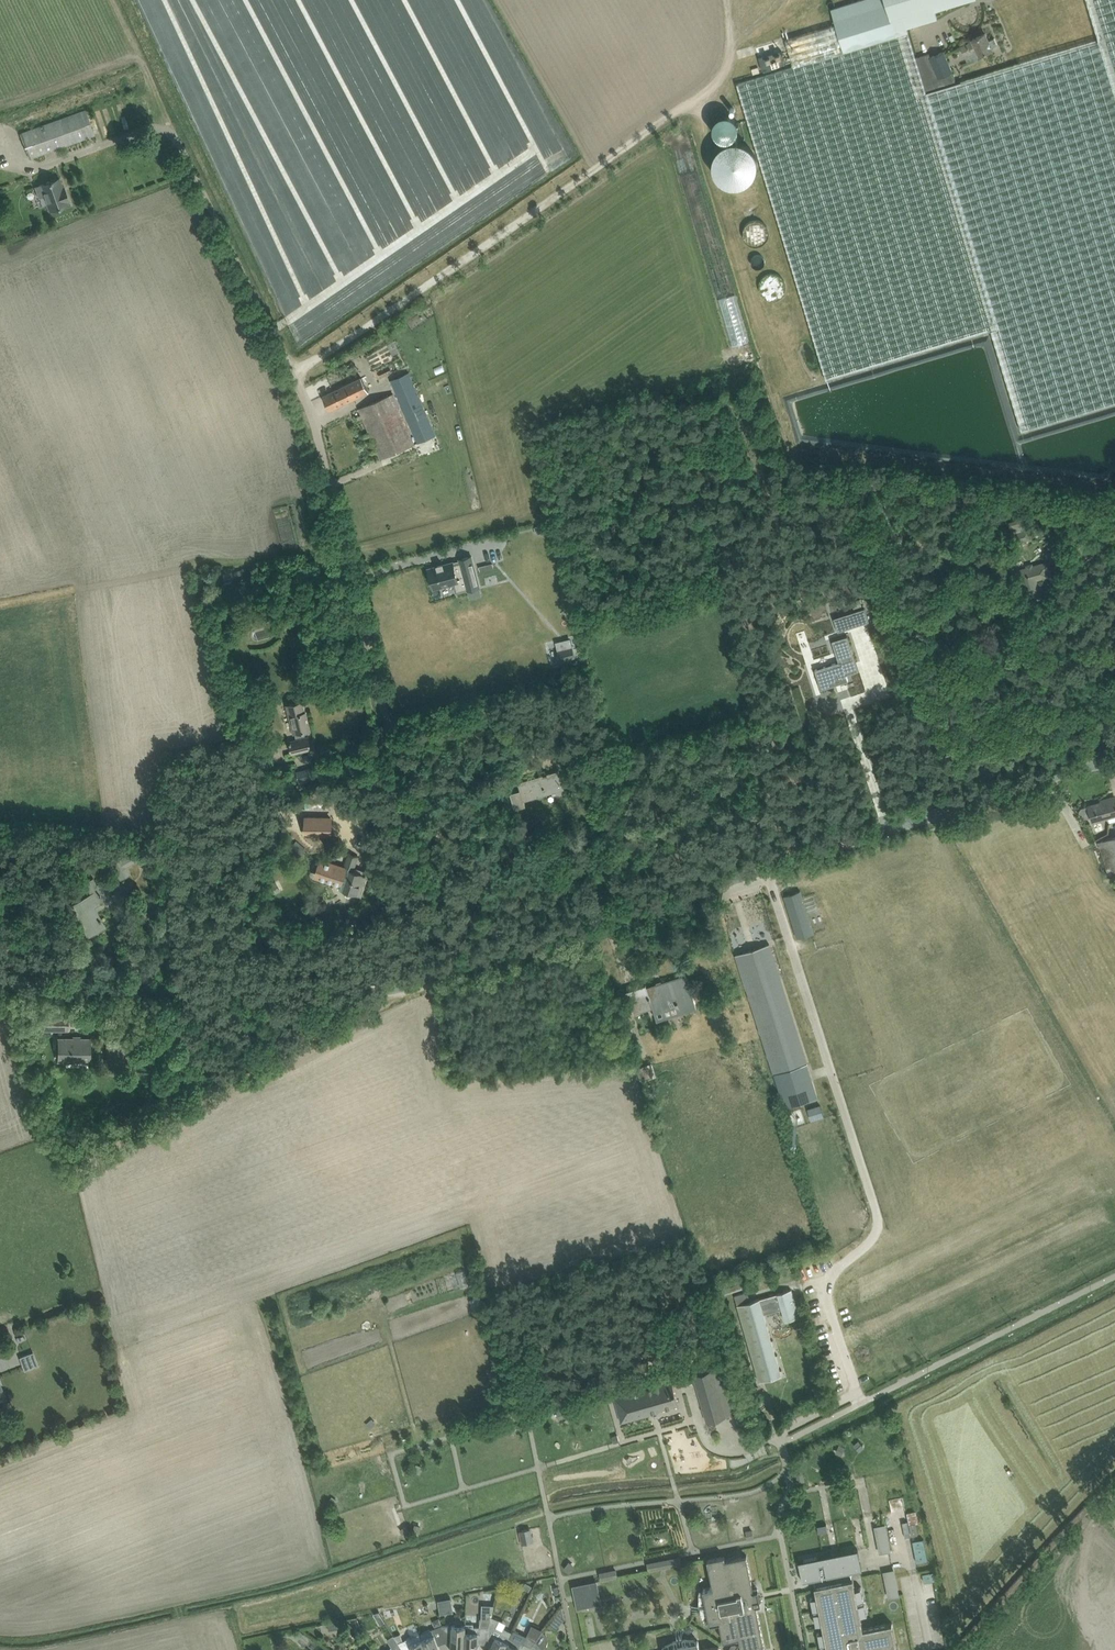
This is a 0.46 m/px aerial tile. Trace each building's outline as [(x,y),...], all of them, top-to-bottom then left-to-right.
[(794,66),(908,32),(907,27),(922,23),(915,0),(856,0),(830,7),(834,19),(836,24),(815,30),(785,39),(794,66)] [(922,23),(937,18),(935,9),(965,0),(915,0),(922,23)] [(1114,93),(1114,0),(1087,0),(1099,40),(1114,93)] [(956,83),(926,92),(916,57),(908,32),(794,66),(738,83),(827,380),(991,331),(1021,430),(1114,402),(1114,93),(1099,40),(956,83)] [(961,47),(965,56),(968,62),(980,56),(979,54),(992,49),(991,47),(997,44),(994,38),(988,40),(985,33),(972,39),(973,41),(961,46),(961,47)] [(779,41),(756,48),(762,70),(786,63),(779,41)] [(929,52),(916,57),(926,92),(956,83),(952,71),(948,61),(944,51),(930,57),(929,52)] [(29,158),(34,156),(95,134),(85,109),(20,133),(29,158)] [(730,146),(747,133),(733,115),(716,129),(730,146)] [(68,201),(69,201),(65,190),(64,191),(59,178),(35,186),(39,197),(44,195),(50,210),(68,203),(68,201)] [(769,243),(770,224),(749,222),(747,242),(769,243)] [(754,259),(761,269),(769,264),(762,254),(754,259)] [(765,275),(764,296),(786,296),(787,276),(765,275)] [(391,380),(418,442),(436,435),(409,372),(391,380)] [(330,410),(369,391),(361,377),(323,396),(330,410)] [(415,443),(393,393),(359,408),(381,459),(415,443)] [(1026,542),(1026,540),(1033,538),(1026,515),(1008,521),(1012,531),(1006,533),(1010,545),(1020,542),(1021,544),(1026,542)] [(1041,538),(1052,535),(1048,521),(1037,523),(1041,538)] [(1082,538),(1073,548),(1086,561),(1097,551),(1082,538)] [(1048,552),(1058,566),(1065,561),(1055,547),(1048,552)] [(453,562),(428,568),(433,588),(455,582),(457,591),(471,587),(471,588),(479,586),(472,556),(459,559),(460,562),(453,564),(453,562)] [(1006,556),(987,561),(990,572),(1009,567),(1006,556)] [(1050,561),(1041,564),(1017,570),(1019,576),(1022,576),(1024,584),(1025,588),(1025,587),(1026,589),(1021,591),(1024,603),(1045,597),(1043,587),(1049,585),(1046,577),(1056,575),(1054,566),(1051,566),(1050,561)] [(242,570),(223,574),(224,579),(243,575),(242,570)] [(842,597),(836,600),(838,606),(844,604),(842,597)] [(859,598),(851,601),(853,608),(861,605),(859,598)] [(865,607),(833,617),(838,631),(869,621),(865,607)] [(858,669),(847,635),(832,640),(839,661),(815,669),(821,688),(848,679),(846,674),(858,669)] [(575,657),(572,646),(558,650),(561,660),(575,657)] [(293,752),(300,750),(311,747),(308,737),(306,737),(304,730),(310,728),(306,711),(304,711),(301,701),(288,705),(295,732),(297,732),(299,739),(290,741),(293,752)] [(481,738),(490,728),(481,718),(471,728),(481,738)] [(259,770),(269,769),(268,757),(258,759),(259,770)] [(517,808),(526,805),(524,800),(564,789),(559,770),(547,773),(547,772),(544,774),(518,781),(520,790),(513,792),(517,808)] [(334,792),(327,801),(335,808),(342,798),(334,792)] [(1092,821),(1114,815),(1114,798),(1114,796),(1104,799),(1104,801),(1088,805),(1088,806),(1081,807),(1079,811),(1081,816),(1084,818),(1091,816),(1092,821)] [(333,836),(333,816),(305,815),(304,835),(333,836)] [(1102,852),(1108,871),(1108,873),(1109,873),(1114,871),(1114,837),(1098,842),(1102,852)] [(296,841),(290,848),(300,857),(306,849),(296,841)] [(321,863),(321,865),(317,876),(341,883),(340,887),(359,894),(365,874),(354,870),(359,856),(349,853),(343,870),(321,863)] [(980,869),(982,876),(990,873),(988,866),(980,869)] [(78,916),(83,925),(88,934),(104,926),(99,916),(93,906),(103,900),(105,902),(112,898),(103,881),(96,885),(92,878),(83,883),(90,895),(65,909),(73,919),(78,916)] [(261,888),(266,898),(281,891),(276,881),(261,888)] [(798,937),(814,932),(801,890),(784,896),(798,937)] [(808,1062),(807,1062),(769,945),(770,944),(736,954),(736,955),(737,955),(774,1073),(773,1073),(784,1107),(819,1097),(808,1062)] [(697,1006),(690,985),(686,974),(662,982),(663,985),(658,986),(657,984),(647,987),(646,984),(627,990),(630,1001),(634,1013),(653,1007),(657,1019),(697,1006)] [(40,1030),(68,1030),(68,1015),(40,1015),(40,1030)] [(90,1057),(90,1049),(90,1038),(66,1038),(66,1041),(59,1041),(59,1050),(58,1060),(79,1060),(79,1057),(90,1057)] [(106,1043),(107,1066),(125,1066),(126,1044),(106,1043)] [(796,1129),(810,1125),(806,1111),(792,1115),(796,1129)] [(782,1374),(764,1313),(782,1308),(785,1320),(799,1316),(792,1289),(778,1293),(760,1298),(737,1305),(759,1381),(782,1374)] [(481,1297),(470,1299),(474,1316),(485,1313),(481,1297)] [(33,1352),(20,1357),(24,1369),(25,1370),(39,1364),(34,1351),(33,1352)] [(605,1360),(593,1365),(596,1373),(608,1368),(605,1360)] [(707,1421),(734,1413),(721,1366),(693,1374),(707,1421)] [(672,1380),(671,1380),(669,1371),(651,1376),(654,1385),(642,1388),(642,1386),(614,1394),(618,1411),(621,1422),(659,1411),(659,1410),(679,1404),(676,1393),(672,1380)] [(564,1408),(557,1410),(560,1418),(566,1416),(564,1408)] [(371,1418),(366,1423),(370,1428),(376,1423),(371,1418)] [(513,1422),(507,1423),(509,1431),(515,1429),(513,1422)] [(858,1440),(853,1444),(859,1450),(864,1446),(858,1440)] [(842,1455),(845,1446),(839,1443),(835,1452),(842,1455)] [(802,1463),(793,1464),(796,1482),(805,1480),(802,1463)] [(416,1464),(414,1472),(420,1474),(423,1466),(416,1464)] [(331,1497),(328,1502),(333,1505),(336,1500),(331,1497)] [(911,1535),(918,1534),(916,1522),(917,1522),(915,1510),(907,1511),(911,1535)] [(880,1552),(891,1550),(885,1523),(874,1526),(880,1552)] [(515,1524),(503,1527),(504,1533),(516,1530),(515,1524)] [(406,1526),(401,1530),(405,1536),(410,1532),(406,1526)] [(415,1526),(413,1532),(419,1534),(421,1528),(415,1526)] [(519,1531),(520,1532),(522,1544),(534,1541),(531,1528),(519,1531)] [(927,1560),(923,1538),(912,1540),(916,1562),(927,1560)] [(799,1560),(803,1582),(814,1579),(815,1585),(817,1595),(822,1623),(824,1630),(828,1649),(870,1649),(896,1645),(892,1623),(863,1628),(861,1616),(855,1588),(853,1578),(852,1578),(851,1572),(862,1570),(858,1548),(856,1549),(857,1553),(825,1560),(824,1555),(799,1560)] [(755,1649),(765,1648),(756,1604),(761,1603),(758,1589),(754,1590),(747,1555),(725,1559),(725,1556),(707,1559),(713,1587),(703,1589),(710,1623),(720,1621),(723,1640),(740,1637),(741,1644),(739,1645),(735,1649),(755,1649)] [(681,1558),(647,1565),(648,1571),(669,1567),(682,1564),(681,1558)] [(569,1562),(564,1568),(569,1572),(574,1566),(569,1562)] [(888,1597),(889,1597),(899,1595),(894,1568),(883,1570),(888,1597)] [(617,1570),(600,1574),(601,1580),(618,1576),(617,1570)] [(924,1582),(935,1580),(934,1571),(923,1573),(923,1575),(924,1582)] [(574,1595),(575,1601),(577,1609),(579,1609),(602,1605),(598,1582),(597,1580),(572,1585),(574,1595)] [(525,1583),(523,1586),(529,1590),(532,1585),(528,1582),(526,1581),(525,1583)] [(451,1597),(438,1600),(440,1607),(452,1605),(451,1598),(451,1597)] [(562,1605),(553,1618),(560,1624),(565,1617),(563,1611),(562,1605)] [(489,1627),(485,1641),(492,1644),(489,1649),(504,1649),(512,1632),(497,1624),(500,1619),(491,1615),(491,1618),(489,1627)] [(485,1641),(489,1627),(491,1618),(480,1617),(479,1626),(473,1626),(473,1623),(465,1623),(465,1626),(465,1649),(478,1649),(478,1641),(485,1641)] [(439,1618),(432,1620),(434,1626),(442,1624),(439,1618)] [(328,1623),(329,1629),(342,1627),(341,1621),(328,1623)] [(422,1639),(427,1649),(441,1649),(438,1642),(445,1639),(442,1625),(432,1629),(420,1633),(422,1639)] [(465,1626),(452,1626),(442,1625),(445,1639),(452,1640),(451,1649),(465,1649),(465,1626)] [(504,1649),(529,1649),(535,1641),(536,1638),(514,1628),(512,1632),(504,1649)] [(299,1629),(294,1635),(305,1645),(311,1639),(299,1629)] [(394,1636),(398,1642),(403,1640),(400,1633),(394,1636)] [(422,1639),(420,1633),(405,1639),(406,1639),(403,1640),(398,1642),(404,1649),(427,1649),(422,1639)] [(719,1646),(703,1649),(700,1649),(698,1640),(664,1647),(665,1649),(720,1649),(719,1646)] [(535,1641),(529,1649),(544,1649),(535,1641)]
